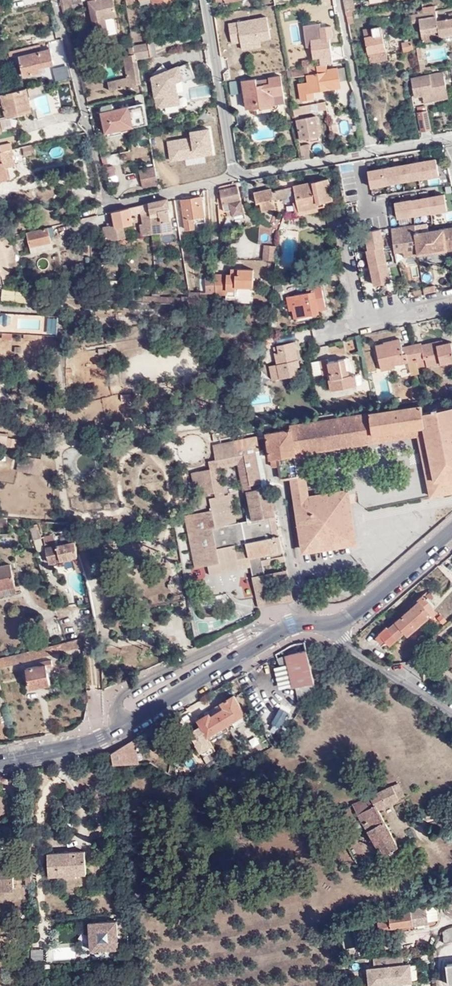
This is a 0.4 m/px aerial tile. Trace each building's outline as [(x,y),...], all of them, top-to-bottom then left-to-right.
[(63,13),(72,12),(70,3),(84,0),(60,0),(63,13)] [(94,26),(89,27),(92,37),(108,34),(105,18),(116,16),(113,0),(89,0),(94,26)] [(354,9),(355,9),(353,0),(344,0),(346,11),(354,9)] [(269,13),(288,10),(287,3),(267,7),(269,13)] [(436,11),(428,12),(423,13),(412,15),(412,20),(420,19),(422,34),(439,30),(440,35),(451,33),(451,14),(449,14),(450,19),(438,20),(436,11)] [(227,21),(230,43),(240,42),(240,49),(261,46),(260,40),(270,39),(267,16),(227,21)] [(322,35),(321,27),(321,23),(304,25),(307,46),(312,45),(311,39),(319,38),(319,35),(322,35)] [(321,65),(334,63),(331,38),(334,38),(332,26),(321,27),(322,35),(319,35),(319,38),(311,39),(312,45),(313,58),(319,57),(320,65),(321,65)] [(363,32),(369,63),(386,60),(380,26),(371,28),(371,30),(363,32)] [(441,39),(440,35),(439,30),(422,34),(423,42),(441,39)] [(149,56),(156,55),(153,42),(147,43),(147,44),(149,56)] [(405,53),(414,51),(413,42),(403,43),(405,53)] [(137,58),(149,56),(147,44),(132,46),(135,59),(137,58)] [(128,87),(141,83),(139,72),(138,64),(137,58),(135,59),(132,46),(126,47),(128,55),(122,56),(126,77),(128,87)] [(26,76),(47,71),(46,65),(55,63),(52,49),(21,56),(26,76)] [(233,71),(248,69),(246,53),(231,56),(233,71)] [(68,64),(53,67),(55,80),(70,77),(68,64)] [(322,70),(321,65),(320,65),(303,68),(290,70),(291,77),(309,74),(310,80),(299,82),(302,99),(314,98),(313,91),(340,87),(340,80),(346,79),(345,66),(322,70)] [(141,83),(143,94),(143,96),(157,94),(153,70),(139,72),(141,83)] [(424,103),(449,98),(444,73),(413,78),(416,97),(422,96),(424,103)] [(246,109),(257,107),(279,104),(284,103),(280,76),(266,78),(267,84),(257,85),(256,80),(256,79),(242,81),(246,109)] [(109,91),(128,87),(126,77),(107,82),(109,91)] [(233,95),(239,94),(238,81),(231,82),(233,95)] [(194,96),(208,98),(210,87),(196,85),(194,96)] [(28,89),(7,94),(0,95),(0,131),(3,130),(0,118),(33,110),(28,89)] [(318,110),(326,109),(325,101),(317,102),(318,110)] [(295,115),(318,110),(317,102),(293,107),(295,115)] [(105,133),(147,123),(144,103),(112,110),(111,105),(102,107),(103,112),(101,113),(105,133)] [(279,104),(257,107),(258,113),(274,111),(274,110),(277,109),(278,107),(279,106),(279,104)] [(422,130),(432,129),(428,105),(418,107),(422,130)] [(309,137),(319,135),(320,135),(316,116),(297,119),(300,139),(309,137)] [(166,140),(169,162),(190,159),(190,161),(214,157),(210,126),(188,129),(189,137),(166,140)] [(2,150),(8,149),(10,149),(14,148),(13,142),(1,145),(2,150)] [(33,144),(23,146),(24,155),(35,153),(33,144)] [(300,145),(303,159),(311,157),(309,144),(300,145)] [(11,178),(9,167),(15,165),(12,150),(3,152),(0,153),(0,181),(11,178)] [(366,169),(369,187),(438,175),(435,157),(366,169)] [(143,186),(157,183),(155,168),(139,172),(143,186)] [(294,185),(296,199),(284,201),(286,213),(333,203),(328,177),(294,185)] [(244,214),(242,205),(237,187),(220,191),(225,212),(227,212),(232,211),(233,217),(244,214)] [(288,189),(272,193),(274,201),(290,198),(288,189)] [(274,201),(272,193),(272,190),(255,193),(257,204),(260,204),(262,212),(275,209),(274,201)] [(393,190),(379,191),(379,200),(393,199),(393,190)] [(204,216),(201,195),(181,198),(186,230),(195,228),(193,218),(204,216)] [(149,202),(151,234),(172,231),(167,198),(149,202)] [(129,207),(112,211),(115,223),(115,226),(122,224),(132,222),(130,214),(140,212),(142,224),(139,225),(141,235),(151,234),(149,202),(129,207)] [(269,225),(278,229),(283,217),(274,214),(269,225)] [(124,237),(122,224),(115,226),(115,223),(102,226),(104,240),(124,237)] [(428,224),(414,227),(416,235),(429,233),(428,224)] [(51,241),(47,227),(26,232),(31,254),(37,252),(36,245),(51,241)] [(372,284),(390,280),(379,227),(361,231),(372,284)] [(414,227),(391,230),(395,253),(404,252),(405,257),(451,250),(451,229),(429,233),(416,235),(414,227)] [(1,274),(3,283),(11,281),(8,273),(17,271),(8,236),(0,238),(0,275),(1,274)] [(52,249),(51,241),(36,245),(37,252),(52,249)] [(262,259),(276,260),(277,247),(264,246),(262,259)] [(364,250),(356,251),(358,265),(366,264),(364,250)] [(214,293),(214,295),(226,295),(226,290),(235,290),(236,287),(252,287),(253,270),(234,269),(233,275),(230,275),(213,274),(213,278),(214,293)] [(206,293),(214,293),(213,278),(205,278),(206,293)] [(313,313),(319,311),(327,310),(321,285),(308,288),(309,293),(287,298),(290,312),(293,311),(295,319),(313,315),(313,313)] [(30,289),(4,286),(2,298),(28,301),(30,289)] [(190,304),(200,304),(200,299),(200,294),(188,293),(190,304)] [(11,325),(11,312),(0,312),(0,325),(11,325)] [(56,331),(57,316),(47,315),(45,330),(56,331)] [(417,362),(412,345),(402,347),(399,339),(387,342),(388,343),(375,346),(380,372),(395,368),(394,365),(407,362),(407,364),(417,362)] [(293,343),(276,347),(277,353),(274,354),(277,365),(269,368),(273,383),(299,376),(295,362),(298,361),(293,343)] [(412,345),(417,362),(418,368),(426,367),(427,367),(451,362),(451,347),(451,343),(437,346),(436,343),(421,346),(421,344),(412,345)] [(348,377),(345,360),(329,363),(328,360),(321,362),(324,378),(329,377),(332,391),(362,385),(360,375),(352,376),(348,377)] [(255,434),(256,437),(256,438),(267,436),(271,459),(278,458),(282,479),(292,478),(299,477),(295,448),(424,426),(436,479),(451,476),(451,408),(424,413),(422,405),(290,427),(291,429),(267,432),(266,425),(254,427),(255,434)] [(450,492),(451,491),(451,476),(436,479),(424,426),(295,448),(299,477),(292,478),(297,504),(343,497),(350,539),(327,543),(325,534),(302,538),(304,551),(355,543),(347,490),(315,495),(308,453),(419,434),(431,496),(450,492)] [(17,446),(17,435),(0,435),(0,446),(17,446)] [(256,438),(256,437),(213,446),(216,460),(216,466),(219,465),(237,462),(243,492),(247,491),(253,520),(238,523),(231,493),(224,495),(216,497),(209,499),(211,510),(187,514),(197,567),(208,565),(219,563),(221,572),(251,567),(250,562),(262,560),(263,564),(285,560),(279,536),(276,536),(272,516),(274,516),(274,515),(256,438)] [(22,466),(21,472),(29,473),(31,458),(24,457),(22,466)] [(220,473),(219,465),(216,466),(216,460),(209,461),(210,469),(211,474),(220,473)] [(198,497),(215,493),(215,489),(223,488),(220,473),(211,474),(210,469),(193,473),(198,497)] [(215,493),(216,497),(224,495),(223,488),(215,489),(215,493)] [(297,504),(302,538),(325,534),(327,543),(350,539),(343,497),(297,504)] [(10,517),(0,517),(0,527),(12,526),(11,524),(10,517)] [(71,524),(64,523),(65,534),(55,536),(57,545),(46,547),(50,563),(79,556),(71,524)] [(41,537),(38,524),(30,525),(33,539),(41,537)] [(57,545),(55,536),(54,535),(43,537),(46,547),(57,545)] [(447,557),(440,563),(444,568),(450,562),(447,557)] [(251,567),(253,578),(265,576),(263,564),(262,560),(250,562),(251,567)] [(15,586),(10,563),(0,566),(0,589),(15,586)] [(209,574),(221,572),(219,563),(208,565),(209,574)] [(415,585),(409,590),(413,595),(419,590),(415,585)] [(0,589),(0,596),(16,592),(15,586),(0,589)] [(432,597),(429,593),(388,629),(386,628),(376,637),(382,644),(384,642),(388,646),(403,633),(405,636),(435,610),(428,601),(432,597)] [(84,646),(80,637),(0,656),(0,667),(18,662),(53,654),(84,646)] [(300,711),(315,688),(306,651),(286,655),(287,663),(300,711)] [(279,668),(287,663),(286,655),(275,661),(279,668)] [(50,683),(47,664),(26,669),(30,687),(50,683)] [(214,746),(207,736),(234,720),(245,713),(234,694),(221,702),(225,708),(212,715),(210,712),(198,719),(201,725),(190,732),(202,753),(214,746)] [(244,721),(247,717),(245,713),(234,720),(236,724),(241,722),(244,721)] [(111,753),(113,764),(137,763),(132,741),(111,753)] [(216,749),(214,746),(202,753),(204,756),(216,749)] [(403,796),(397,783),(353,804),(372,848),(379,844),(383,853),(396,846),(379,809),(403,796)] [(82,850),(46,854),(47,876),(85,873),(82,850)] [(0,864),(0,889),(13,889),(13,864),(0,864)] [(441,899),(444,911),(451,917),(451,897),(441,899)] [(438,919),(436,906),(389,913),(389,915),(377,916),(378,921),(374,922),(375,932),(390,929),(390,927),(428,922),(428,921),(438,919)] [(120,923),(92,925),(94,954),(123,952),(120,923)] [(450,926),(443,931),(444,943),(451,942),(451,926),(450,926)] [(368,942),(365,930),(357,932),(359,944),(368,942)] [(371,957),(383,955),(382,945),(369,947),(371,957)] [(412,982),(409,964),(403,965),(402,955),(373,959),(374,969),(368,969),(370,985),(377,985),(412,982)]
